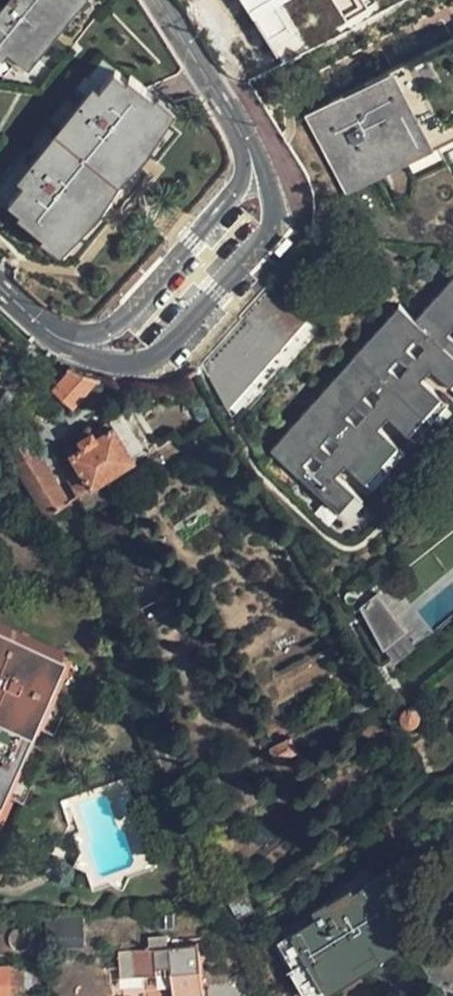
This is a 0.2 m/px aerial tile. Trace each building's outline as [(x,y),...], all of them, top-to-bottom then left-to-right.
[(0,12),(0,49),(3,46),(10,52),(17,44),(32,56),(83,0),(12,0),(0,12)] [(317,140),(347,196),(437,149),(452,140),(452,37),(305,116),(317,140)] [(48,236),(60,245),(76,227),(79,229),(108,193),(105,189),(124,166),(127,167),(157,132),(154,129),(168,113),(155,102),(158,98),(132,77),(129,80),(117,71),(102,90),(96,86),(18,181),(24,186),(9,205),(21,214),(16,219),(45,240),(48,236)] [(276,279),(201,362),(227,410),(304,321),(288,306),(295,298),(276,279)] [(418,320),(402,305),(272,450),(346,517),(452,398),(452,281),(418,320)] [(87,372),(72,366),(53,388),(72,404),(96,376),(95,376),(87,372)] [(69,454),(79,470),(89,487),(146,450),(123,414),(108,423),(111,428),(69,454)] [(29,459),(15,469),(44,516),(66,503),(39,461),(32,465),(29,459)] [(89,487),(79,470),(64,479),(75,496),(89,487)] [(384,590),(361,603),(394,661),(418,647),(384,590)] [(53,653),(0,632),(0,778),(53,653)] [(53,653),(0,778),(0,820),(68,659),(53,653)] [(329,904),(312,915),(316,920),(276,946),(295,974),(300,972),(316,994),(383,950),(381,948),(399,936),(386,916),(398,908),(379,878),(351,896),(352,897),(333,910),(329,904)] [(158,960),(161,989),(161,995),(194,995),(192,958),(158,960)] [(161,989),(158,960),(107,963),(109,992),(161,989)] [(11,970),(10,995),(20,995),(22,995),(23,969),(11,970)] [(11,970),(0,970),(0,995),(10,995),(11,970)]
